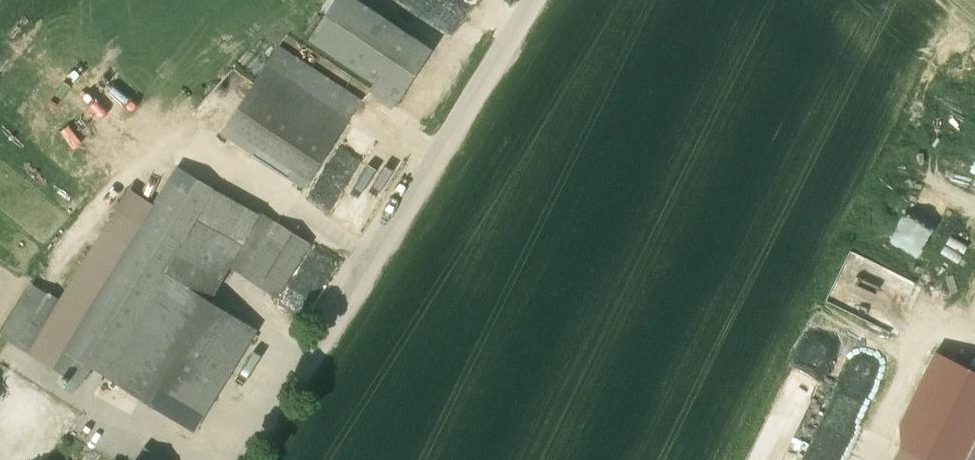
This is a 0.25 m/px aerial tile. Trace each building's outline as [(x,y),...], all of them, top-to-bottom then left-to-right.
[(357,0),(330,0),(304,37),(372,85),(369,89),(378,102),(390,108),(429,48),(357,0)] [(267,65),(221,131),(305,188),(349,120),(267,65)] [(93,368),(103,374),(167,271),(198,217),(217,186),(176,162),(53,366),(81,383),(93,368)] [(198,217),(167,271),(209,297),(241,242),(198,217)] [(312,242),(277,221),(245,277),(279,297),(312,242)] [(301,289),(313,293),(322,268),(332,271),(338,255),(316,247),(301,289)] [(103,374),(193,429),(256,329),(209,297),(167,271),(103,374)] [(32,354),(64,302),(33,283),(1,334),(32,354)] [(965,459),(974,459),(974,439),(965,459)] [(898,444),(890,459),(930,459),(898,444)] [(145,446),(139,458),(136,457),(134,459),(167,459),(145,446)]
